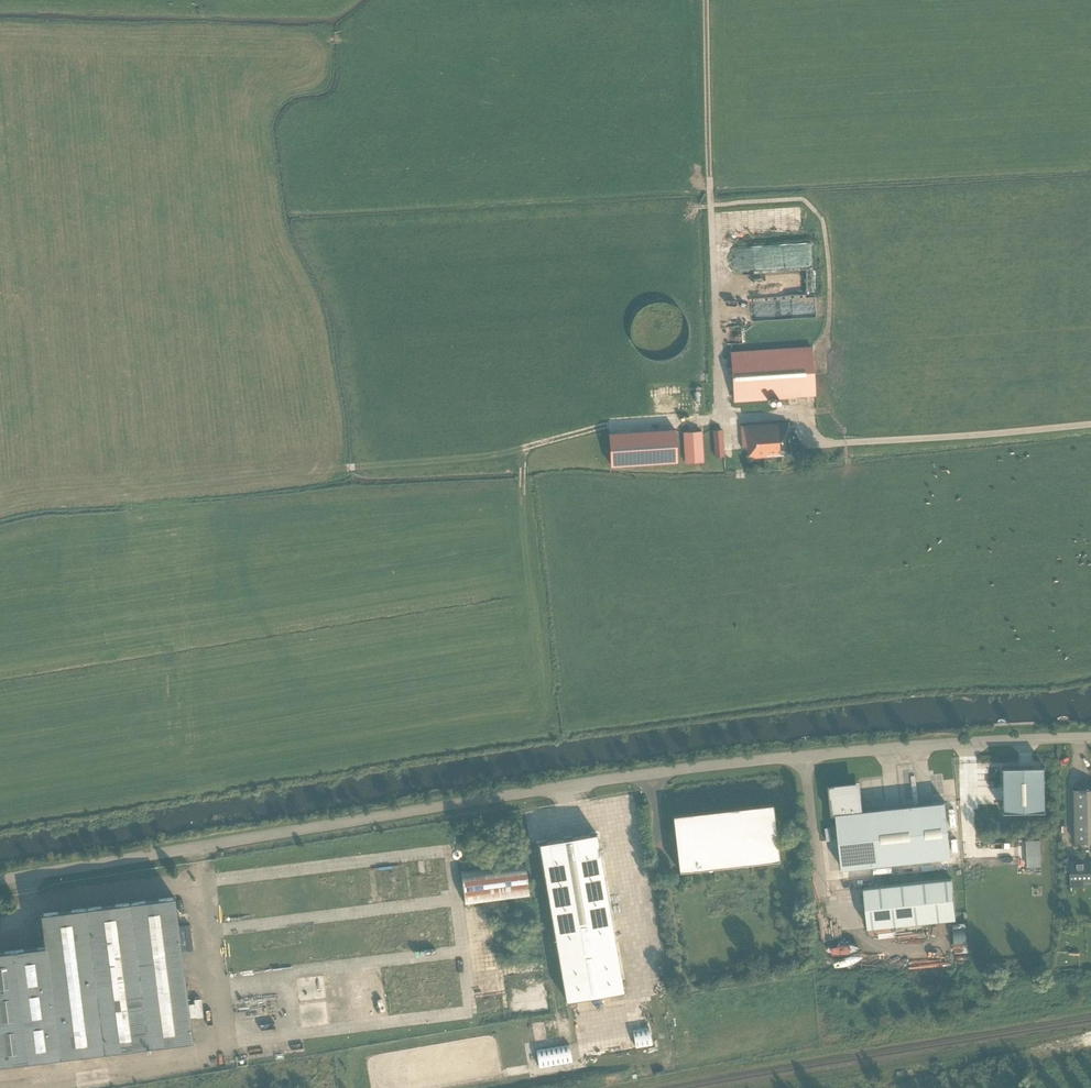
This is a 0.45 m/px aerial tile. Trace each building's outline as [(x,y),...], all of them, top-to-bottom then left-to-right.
[(728,214),(729,242),(737,241),(735,214),(728,214)] [(809,270),(808,243),(738,247),(740,274),(809,270)] [(815,294),(813,270),(740,274),(742,298),(754,297),(815,294)] [(814,317),(813,295),(754,297),(755,319),(814,317)] [(731,353),(734,401),(815,395),(812,348),(731,353)] [(789,454),(790,453),(788,423),(741,426),(743,449),(748,448),(749,455),(747,455),(747,458),(775,456),(775,454),(781,454),(781,456),(789,455),(789,454)] [(675,430),(609,434),(610,465),(677,461),(675,430)] [(723,430),(713,431),(715,457),(725,456),(723,430)] [(701,431),(684,432),(686,463),(703,462),(701,431)] [(735,479),(742,478),(741,470),(734,471),(735,479)] [(1045,767),(1004,768),(1005,812),(1046,811),(1045,767)] [(842,869),(923,861),(917,806),(859,812),(856,785),(829,788),(832,815),(836,814),(842,869)] [(1090,842),(1090,789),(1074,789),(1075,843),(1090,842)] [(917,806),(923,861),(951,858),(945,803),(917,806)] [(772,805),(673,816),(680,871),(779,860),(772,805)] [(597,834),(539,844),(539,845),(566,1000),(624,990),(597,834)] [(1026,858),(1038,857),(1038,840),(1026,840),(1026,858)] [(1070,861),(1071,891),(1072,891),(1071,881),(1083,881),(1083,883),(1090,883),(1090,860),(1070,861)] [(443,872),(443,862),(430,862),(430,872),(443,872)] [(529,896),(525,863),(461,871),(465,904),(529,896)] [(428,893),(445,891),(443,878),(426,880),(428,893)] [(956,919),(952,879),(919,883),(924,923),(956,919)] [(869,929),(924,923),(919,883),(864,889),(869,929)] [(288,890),(289,899),(301,899),(301,889),(288,890)] [(44,947),(0,952),(0,1064),(192,1040),(190,1017),(197,1016),(197,1017),(203,1016),(201,998),(194,999),(195,1003),(188,1004),(175,897),(42,914),(45,940),(42,940),(42,946),(44,946),(44,947)] [(401,934),(431,933),(430,921),(401,922),(401,934)] [(298,941),(315,941),(314,926),(297,926),(298,941)] [(272,954),(270,941),(269,941),(268,931),(251,933),(252,944),(243,944),(244,957),(272,954)] [(10,936),(12,947),(40,944),(39,932),(10,936)] [(222,937),(222,949),(240,948),(240,937),(222,937)] [(833,953),(851,954),(851,945),(833,944),(833,953)] [(277,965),(276,960),(282,960),(281,954),(261,957),(262,962),(256,963),(257,968),(277,965)] [(326,998),(323,974),(295,978),(299,1002),(326,998)] [(329,1025),(326,1001),(299,1004),(302,1028),(329,1025)] [(572,1061),(569,1044),(536,1050),(539,1067),(572,1061)]
